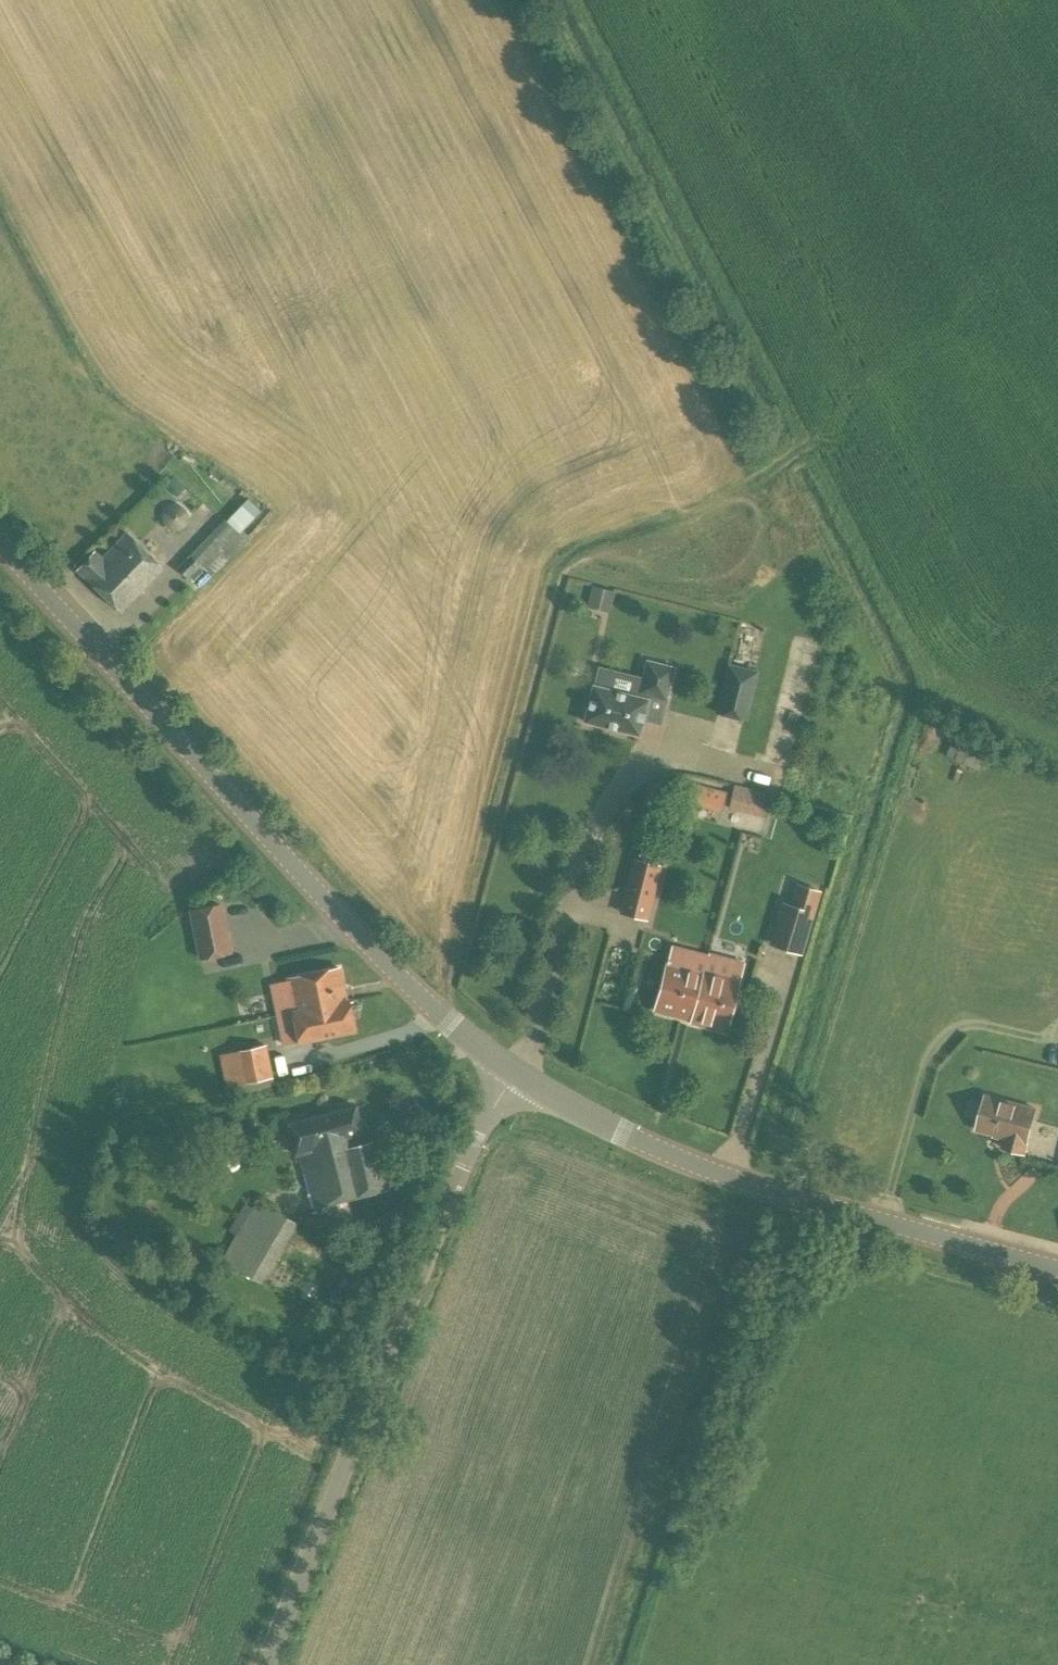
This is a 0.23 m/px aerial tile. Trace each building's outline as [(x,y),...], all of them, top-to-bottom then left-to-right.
[(211,573),(223,560),(244,538),(224,518),(177,567),(188,577),(200,565),(205,569),(206,568),(211,573)] [(162,568),(126,533),(103,557),(95,550),(77,570),(121,612),(162,568)] [(609,612),(615,591),(592,585),(587,607),(609,612)] [(666,699),(674,667),(647,661),(642,681),(633,679),(629,694),(593,685),(584,721),(639,735),(649,695),(666,699)] [(745,719),(757,672),(728,665),(716,713),(745,719)] [(725,808),(730,791),(694,779),(689,795),(725,808)] [(765,817),(771,792),(736,783),(729,808),(765,817)] [(647,920),(661,865),(633,857),(619,913),(647,920)] [(803,955),(822,890),(795,882),(789,904),(781,902),(769,945),(803,955)] [(199,959),(233,952),(222,902),(189,910),(199,959)] [(692,1020),(703,974),(666,964),(654,1009),(691,1019),(692,1020)] [(345,1000),(342,989),(344,988),(339,967),(288,978),(293,998),(294,998),(296,1010),(296,1011),(345,1000)] [(722,979),(703,974),(692,1020),(691,1019),(690,1024),(726,1033),(741,976),(724,972),(722,979)] [(296,1011),(296,1010),(293,1011),(300,1041),(355,1029),(348,999),(345,1000),(296,1011)] [(240,1084),(273,1077),(266,1044),(234,1051),(234,1052),(225,1054),(232,1085),(240,1083),(240,1084)] [(1023,1153),(1035,1108),(986,1095),(977,1129),(999,1135),(1000,1133),(1006,1135),(1003,1147),(1023,1153)] [(372,1192),(358,1133),(362,1132),(355,1106),(288,1122),(296,1153),(299,1152),(312,1207),(372,1192)] [(262,1282),(297,1222),(249,1194),(228,1230),(236,1234),(222,1258),(262,1282)]
